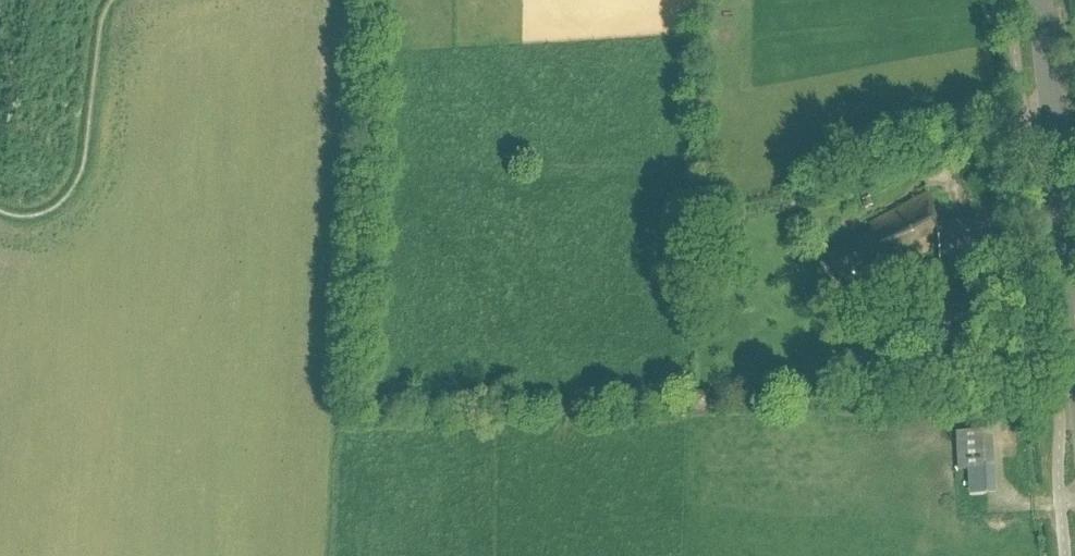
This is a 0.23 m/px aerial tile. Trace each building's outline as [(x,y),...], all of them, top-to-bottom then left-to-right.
[(941,228),(930,197),(872,229),(874,234),(829,259),(849,297),(938,251),(941,266),(986,261),(980,224),(941,228)] [(871,358),(869,376),(883,377),(885,360),(871,358)]
